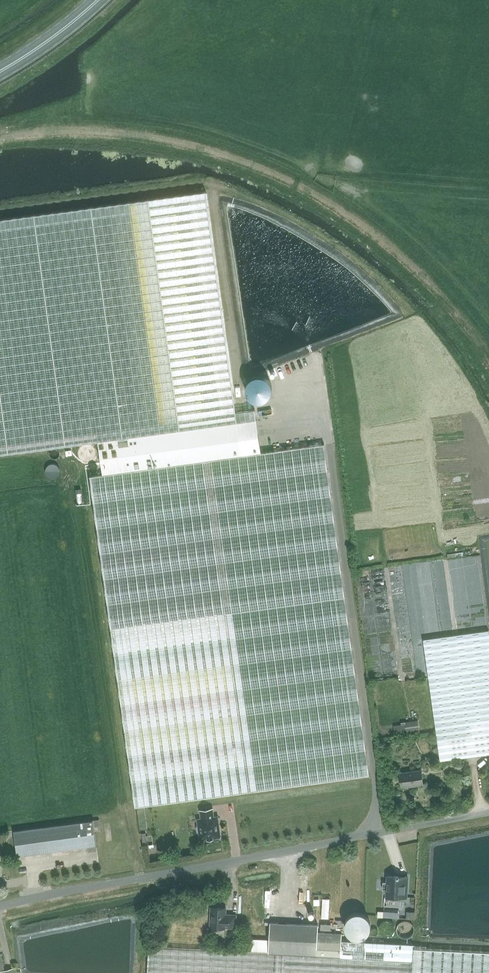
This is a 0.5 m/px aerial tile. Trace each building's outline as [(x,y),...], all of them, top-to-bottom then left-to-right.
[(85,443),(84,433),(236,412),(206,192),(0,220),(0,455),(85,443)] [(98,441),(103,475),(261,453),(255,410),(236,412),(84,433),(85,443),(98,441)] [(261,453),(90,477),(135,807),(369,775),(323,444),(261,453)] [(422,639),(438,759),(488,752),(488,639),(488,630),(422,639)] [(419,731),(418,721),(405,722),(405,726),(393,727),(394,736),(407,734),(406,732),(419,731)] [(400,772),(402,786),(423,783),(421,769),(400,772)] [(136,808),(139,832),(146,831),(143,807),(136,808)] [(197,831),(199,833),(200,840),(201,840),(207,839),(208,839),(213,838),(213,839),(213,838),(220,837),(221,837),(218,816),(214,817),(213,809),(200,810),(201,818),(197,819),(198,826),(197,828),(197,831)] [(93,820),(14,831),(17,856),(96,845),(93,820)] [(386,897),(406,898),(407,877),(387,876),(387,882),(383,882),(382,889),(387,889),(387,890),(386,897)] [(226,908),(211,907),(210,928),(225,929),(225,927),(235,928),(236,915),(228,915),(226,915),(226,908)] [(407,910),(406,918),(414,919),(415,910),(407,910)] [(367,943),(341,942),(342,934),(318,932),(318,925),(294,924),(278,923),(270,922),(269,940),(248,938),(248,952),(149,947),(147,972),(488,972),(488,952),(414,948),(414,945),(367,943)]
